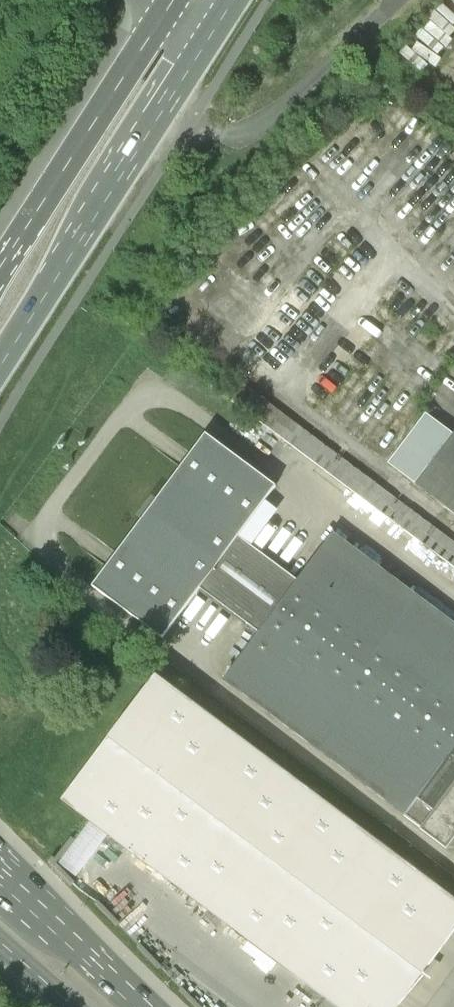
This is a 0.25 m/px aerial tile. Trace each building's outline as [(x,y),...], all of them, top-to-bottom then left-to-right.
[(453,28),(453,1),(453,0),(438,11),(451,30),(453,28)] [(386,464),(414,485),(452,434),(424,414),(386,464)] [(330,534),(295,580),(266,559),(236,537),(274,486),(204,434),(188,455),(183,461),(179,467),(114,554),(110,560),(105,566),(89,588),(158,640),(197,588),(227,610),(256,632),(220,681),(444,848),(453,834),(453,626),(330,534)] [(414,485),(453,515),(453,436),(452,434),(414,485)] [(398,1006),(445,944),(453,932),(453,900),(156,678),(62,802),(86,820),(327,1000),(321,1006),(397,1006),(398,1006)]
